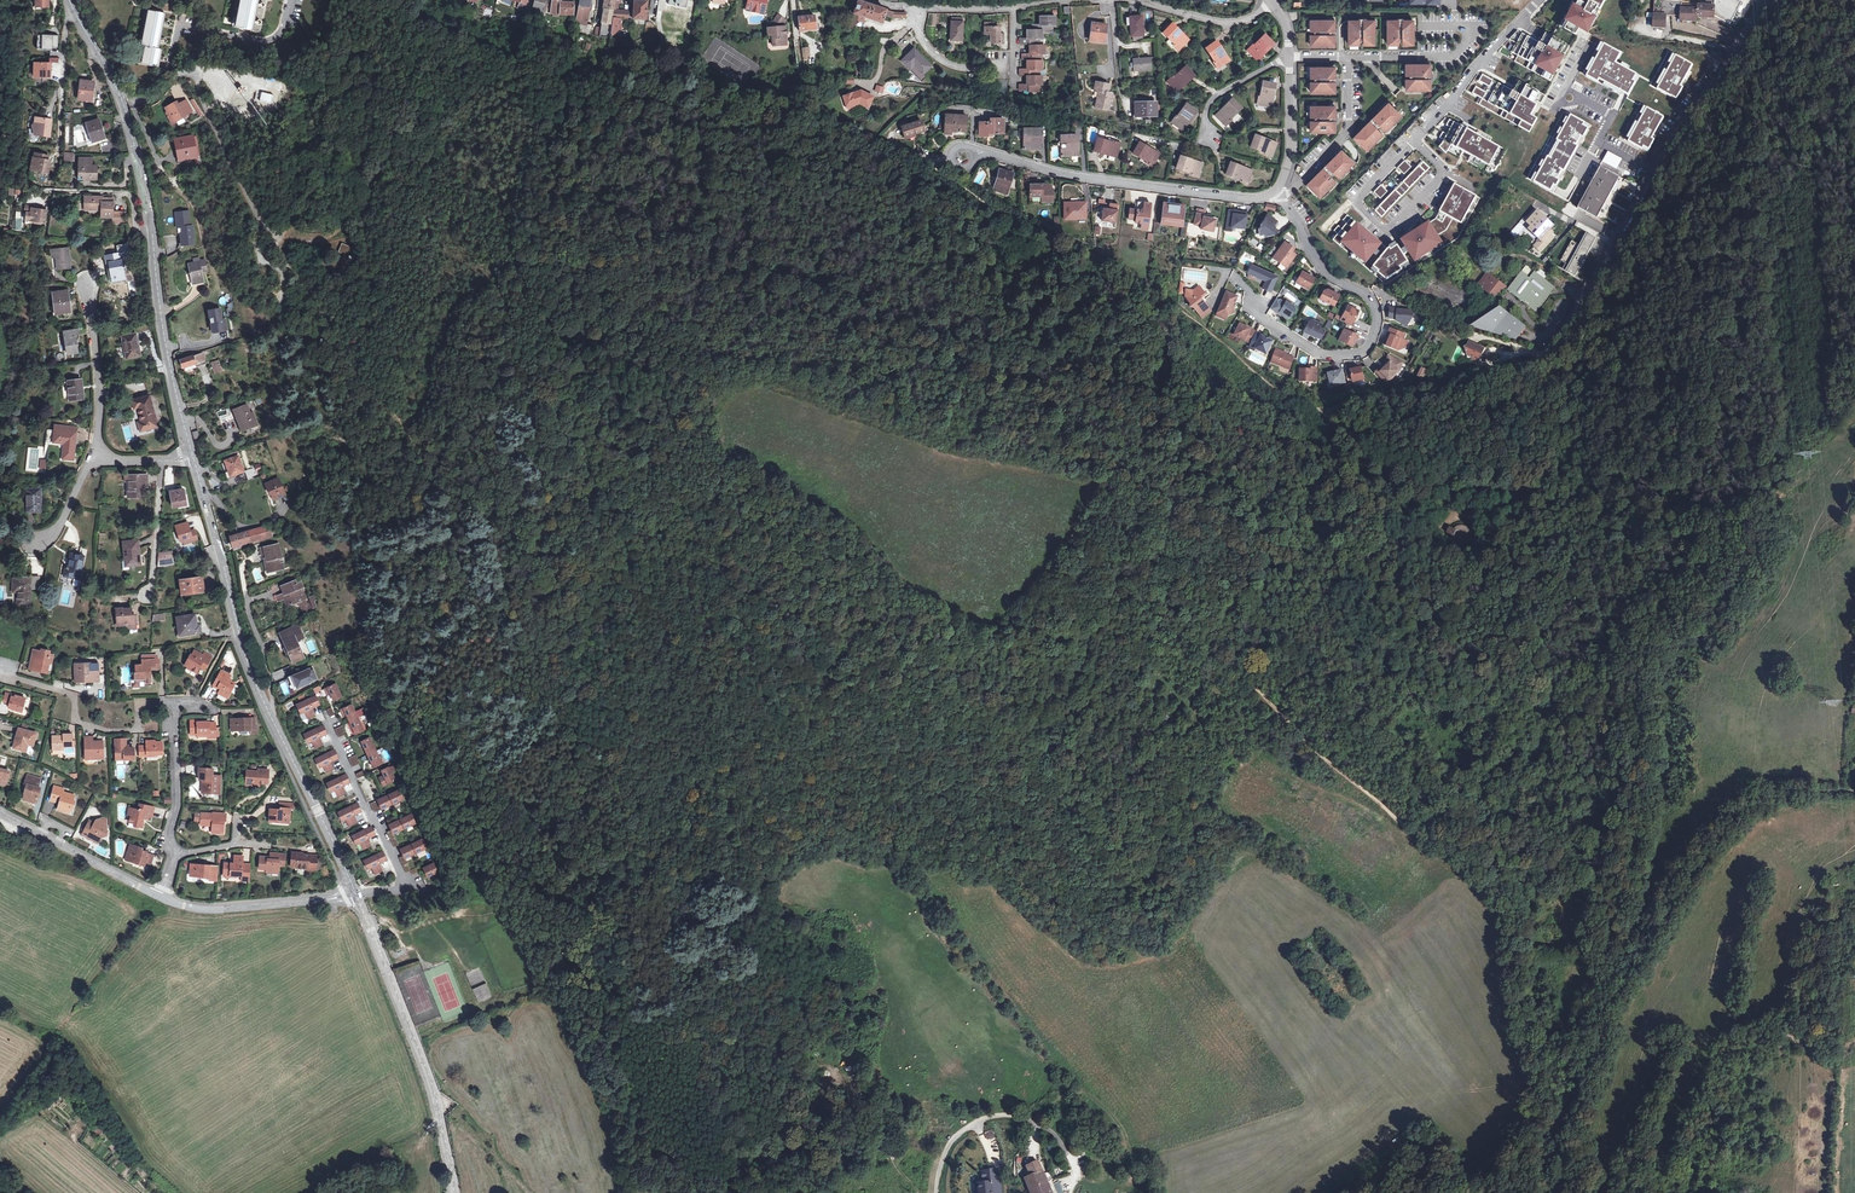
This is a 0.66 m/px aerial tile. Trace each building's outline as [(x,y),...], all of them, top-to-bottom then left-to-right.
[(235,27),(251,30),(257,0),(240,0),(235,27)] [(526,0),(514,0),(514,1),(520,3),(518,9),(522,10),(526,0)] [(535,2),(533,9),(537,10),(534,20),(533,19),(532,22),(542,25),(546,14),(548,5),(549,0),(536,0),(535,2)] [(552,0),(550,14),(555,14),(559,13),(559,15),(568,14),(569,14),(574,14),(574,9),(574,3),(571,3),(561,3),(561,1),(561,0),(552,0)] [(589,10),(590,0),(580,0),(579,8),(589,10)] [(610,38),(611,26),(611,24),(613,11),(615,0),(605,0),(604,4),(605,4),(604,10),(602,18),(602,24),(600,37),(610,38)] [(747,6),(753,7),(752,11),(764,14),(767,0),(748,0),(747,6)] [(1577,7),(1573,14),(1571,13),(1567,21),(1569,22),(1565,29),(1576,35),(1578,31),(1580,28),(1587,33),(1595,18),(1593,17),(1597,9),(1600,11),(1605,0),(1604,0),(1581,0),(1577,7)] [(1681,2),(1655,0),(1653,27),(1665,28),(1666,15),(1681,16),(1681,21),(1697,22),(1697,17),(1697,10),(1691,10),(1681,9),(1681,6),(1681,2)] [(1715,1),(1714,7),(1698,5),(1697,10),(1697,17),(1714,18),(1714,16),(1720,19),(1725,7),(1722,5),(1723,4),(1721,3),(1723,0),(1715,0),(1715,1)] [(1720,19),(1730,24),(1733,19),(1742,2),(1739,0),(1723,0),(1721,3),(1723,4),(1722,5),(1725,7),(1720,19)] [(634,19),(646,20),(646,14),(647,2),(634,1),(633,12),(617,11),(618,7),(619,3),(615,3),(614,11),(611,35),(620,35),(621,19),(633,20),(634,19)] [(857,1),(852,19),(858,20),(859,16),(866,18),(882,24),(884,17),(891,19),(892,17),(906,18),(906,13),(893,12),(891,12),(886,10),(857,1)] [(589,10),(579,8),(577,18),(577,25),(578,28),(578,35),(584,37),(588,39),(590,33),(593,25),(586,24),(589,10)] [(493,11),(485,9),(483,16),(491,19),(493,11)] [(157,49),(164,13),(148,10),(141,46),(145,47),(141,64),(157,67),(160,50),(157,49)] [(776,25),(781,18),(777,16),(773,23),(776,25)] [(799,17),(800,31),(819,29),(819,25),(816,25),(815,16),(799,17)] [(1142,16),(1130,17),(1132,37),(1144,36),(1142,16)] [(1043,32),(1053,32),(1053,26),(1056,26),(1056,17),(1040,17),(1040,25),(1033,26),(1033,31),(1043,31),(1043,32)] [(784,20),(781,18),(776,25),(776,28),(768,29),(769,36),(772,35),(773,45),(786,44),(786,38),(784,38),(784,36),(786,36),(785,27),(781,28),(782,26),(785,23),(784,20)] [(1359,21),(1349,21),(1349,28),(1349,45),(1360,45),(1360,41),(1363,41),(1364,45),(1375,45),(1374,21),(1364,21),(1364,19),(1359,19),(1359,21)] [(1398,21),(1388,21),(1388,45),(1399,45),(1399,42),(1402,42),(1403,45),(1413,45),(1413,21),(1403,21),(1403,19),(1398,19),(1398,21)] [(1335,21),(1311,21),(1311,32),(1314,32),(1314,35),(1311,35),(1311,46),(1335,46),(1335,36),(1337,36),(1337,31),(1335,31),(1335,21)] [(963,22),(952,22),(951,41),(962,42),(963,22)] [(994,23),(985,23),(985,35),(992,35),(992,44),(1004,44),(1004,37),(1000,37),(1000,35),(1000,28),(994,28),(994,23)] [(1107,25),(1093,23),(1090,41),(1105,43),(1107,25)] [(1189,40),(1173,24),(1164,34),(1175,44),(1174,46),(1179,50),(1189,40)] [(1033,31),(1027,31),(1027,39),(1020,39),(1020,44),(1030,44),(1030,46),(1040,46),(1040,39),(1043,39),(1043,32),(1043,31),(1033,31)] [(1518,32),(1510,40),(1516,43),(1512,52),(1518,56),(1515,61),(1550,82),(1560,63),(1557,61),(1560,55),(1566,44),(1546,33),(1543,40),(1540,38),(1538,43),(1535,41),(1518,32)] [(58,35),(42,35),(42,49),(53,50),(53,48),(58,48),(58,35)] [(1258,61),(1274,44),(1264,35),(1254,46),(1253,45),(1248,51),(1258,61)] [(1230,60),(1217,42),(1206,49),(1215,62),(1214,63),(1218,69),(1230,60)] [(1622,53),(1604,44),(1587,75),(1627,96),(1635,83),(1632,81),(1636,75),(1616,63),(1622,53)] [(1040,46),(1030,46),(1030,54),(1023,55),(1023,60),(1027,60),(1027,61),(1042,61),(1043,55),(1045,55),(1045,46),(1040,46)] [(931,67),(914,50),(902,61),(911,70),(915,66),(924,74),(931,67)] [(1694,65),(1675,54),(1655,87),(1675,98),(1694,65)] [(1151,58),(1133,59),(1134,72),(1152,70),(1151,58)] [(1042,61),(1027,61),(1027,70),(1020,70),(1020,75),(1027,75),(1027,76),(1040,76),(1040,70),(1042,70),(1042,61)] [(35,64),(34,77),(51,77),(51,64),(35,64)] [(1430,65),(1406,65),(1406,76),(1410,76),(1410,79),(1406,79),(1406,90),(1431,90),(1430,80),(1433,80),(1433,77),(1432,75),(1430,75),(1430,65)] [(915,66),(911,70),(919,79),(924,74),(915,66)] [(1178,92),(1195,76),(1185,67),(1174,78),(1173,77),(1168,82),(1178,92)] [(1334,68),(1310,68),(1310,79),(1313,79),(1313,82),(1310,82),(1310,93),(1334,93),(1334,83),(1336,83),(1336,78),(1334,78),(1334,68)] [(1539,92),(1519,81),(1516,88),(1514,86),(1511,91),(1508,89),(1493,80),(1483,75),(1479,81),(1486,85),(1489,87),(1486,93),(1483,91),(1476,87),(1473,93),(1480,97),(1483,99),(1533,127),(1537,119),(1531,116),(1537,105),(1533,103),(1539,92)] [(1040,76),(1027,76),(1027,85),(1020,85),(1020,90),(1030,90),(1030,92),(1040,92),(1040,85),(1042,85),(1042,76),(1040,76)] [(94,83),(94,82),(81,81),(79,100),(92,102),(93,89),(95,89),(96,83),(94,83)] [(1110,86),(1096,83),(1095,88),(1100,89),(1100,92),(1096,107),(1109,110),(1113,95),(1108,94),(1110,86)] [(1274,85),(1261,83),(1258,99),(1257,98),(1256,105),(1270,108),(1274,85)] [(261,91),(259,99),(271,102),(273,94),(261,91)] [(868,108),(874,97),(861,91),(851,94),(850,97),(844,98),(847,108),(850,109),(854,108),(855,106),(860,104),(868,108)] [(1240,108),(1231,99),(1215,116),(1225,126),(1230,121),(1229,119),(1240,108)] [(166,113),(170,120),(172,119),(175,123),(185,117),(184,115),(192,111),(186,100),(178,104),(174,106),(173,103),(165,108),(167,111),(166,113)] [(1156,103),(1136,103),(1136,117),(1157,117),(1157,111),(1156,105),(1156,103)] [(1363,128),(1353,138),(1368,152),(1380,139),(1378,137),(1381,134),(1378,131),(1381,128),(1384,131),(1387,128),(1389,131),(1402,118),(1387,103),(1377,114),(1378,114),(1373,119),(1371,117),(1367,121),(1369,123),(1363,128)] [(1415,104),(1410,107),(1413,113),(1418,109),(1415,104)] [(1197,112),(1186,105),(1177,117),(1176,117),(1172,123),(1184,131),(1197,112)] [(1332,106),(1308,106),(1308,117),(1312,117),(1312,121),(1309,121),(1309,132),(1332,132),(1332,122),(1335,122),(1335,116),(1332,116),(1332,106)] [(1664,118),(1645,106),(1634,123),(1625,139),(1642,150),(1644,147),(1648,149),(1654,140),(1652,139),(1664,118)] [(967,116),(946,115),(945,121),(945,130),(945,134),(951,134),(951,131),(966,132),(967,116)] [(1558,179),(1562,170),(1564,171),(1578,146),(1576,145),(1581,137),(1582,138),(1588,128),(1583,125),(1584,123),(1571,115),(1556,140),(1559,142),(1550,158),(1548,157),(1534,182),(1548,189),(1549,187),(1554,190),(1560,180),(1558,179)] [(52,120),(36,118),(35,122),(31,129),(35,135),(50,136),(52,120)] [(104,138),(99,120),(87,124),(93,142),(104,138)] [(1004,126),(1004,120),(990,120),(990,123),(980,123),(980,131),(981,131),(981,136),(987,136),(987,134),(1004,134),(1004,132),(1004,126)] [(1465,128),(1450,120),(1447,125),(1452,128),(1448,135),(1443,132),(1440,138),(1442,139),(1444,141),(1442,144),(1439,147),(1446,153),(1448,151),(1451,145),(1471,156),(1482,162),(1490,166),(1491,164),(1497,167),(1506,151),(1500,148),(1496,156),(1495,156),(1500,147),(1465,128)] [(921,121),(902,128),(905,138),(924,131),(921,121)] [(82,126),(88,145),(92,144),(86,125),(82,126)] [(75,131),(78,144),(84,142),(81,129),(75,131)] [(1041,129),(1025,129),(1025,136),(1030,136),(1030,142),(1025,142),(1025,150),(1041,150),(1041,142),(1040,142),(1040,137),(1041,136),(1041,129)] [(1078,136),(1061,136),(1062,144),(1066,144),(1066,149),(1062,149),(1062,157),(1079,156),(1078,148),(1077,148),(1077,143),(1078,143),(1078,136)] [(1274,144),(1253,136),(1249,148),(1263,154),(1263,155),(1269,157),(1274,144)] [(197,157),(193,137),(175,140),(176,142),(174,143),(179,164),(190,162),(189,159),(197,157)] [(1113,143),(1098,139),(1095,152),(1116,157),(1120,143),(1113,142),(1113,143)] [(1160,154),(1140,143),(1134,154),(1147,162),(1146,163),(1152,167),(1160,154)] [(1317,174),(1307,184),(1322,198),(1334,185),(1332,183),(1335,180),(1332,177),(1335,174),(1338,177),(1341,174),(1343,177),(1356,164),(1341,149),(1331,160),(1332,160),(1327,165),(1325,163),(1322,167),(1323,169),(1317,174)] [(1608,152),(1603,162),(1616,169),(1622,159),(1608,152)] [(34,170),(39,171),(48,173),(50,166),(47,165),(48,161),(49,156),(35,154),(33,163),(32,165),(34,166),(34,170)] [(1482,162),(1471,156),(1470,159),(1480,165),(1482,162)] [(1203,164),(1181,157),(1177,169),(1192,174),(1192,175),(1198,178),(1203,164)] [(91,168),(91,159),(79,158),(79,175),(84,176),(84,180),(96,180),(96,168),(91,168)] [(1405,161),(1398,168),(1404,175),(1412,167),(1405,161)] [(1423,162),(1399,187),(1406,193),(1430,168),(1423,162)] [(1253,171),(1231,163),(1231,164),(1229,168),(1227,175),(1241,181),(1241,182),(1247,184),(1253,171)] [(1600,167),(1578,207),(1596,218),(1599,212),(1601,213),(1605,205),(1604,204),(1607,199),(1608,199),(1610,195),(1609,195),(1611,191),(1613,191),(1617,184),(1615,183),(1619,177),(1600,167)] [(1013,174),(1000,171),(996,186),(1008,190),(1013,174)] [(1334,231),(1329,237),(1340,246),(1343,243),(1353,251),(1351,255),(1363,266),(1366,262),(1391,282),(1459,239),(1481,199),(1455,184),(1449,196),(1436,218),(1420,229),(1388,249),(1367,231),(1348,215),(1343,220),(1347,224),(1338,234),(1334,231)] [(1046,185),(1030,185),(1030,197),(1042,197),(1042,202),(1053,202),(1053,190),(1048,190),(1046,190),(1046,185)] [(1381,185),(1374,192),(1381,199),(1388,191),(1381,185)] [(1008,190),(996,186),(994,191),(1007,194),(1008,190)] [(1382,217),(1406,193),(1399,187),(1376,211),(1382,217)] [(125,224),(125,213),(113,212),(114,199),(102,199),(102,197),(85,197),(85,204),(90,204),(90,210),(102,210),(101,216),(113,216),(112,223),(125,224)] [(1072,203),(1065,204),(1065,220),(1086,220),(1085,205),(1072,205),(1072,203)] [(1142,224),(1148,225),(1151,204),(1145,203),(1144,211),(1138,210),(1135,210),(1130,210),(1129,219),(1136,220),(1136,223),(1142,224)] [(1112,210),(1104,209),(1102,221),(1116,223),(1118,211),(1119,206),(1113,205),(1112,210)] [(1164,205),(1162,220),(1182,223),(1184,208),(1164,205)] [(44,223),(46,211),(36,210),(31,209),(31,214),(30,221),(44,223)] [(1195,210),(1192,224),(1199,226),(1198,229),(1210,231),(1213,219),(1207,218),(1207,216),(1202,215),(1202,211),(1195,210)] [(189,211),(176,213),(177,228),(183,228),(183,235),(181,235),(182,246),(194,245),(194,239),(193,226),(191,226),(189,211)] [(1233,214),(1228,214),(1226,227),(1244,229),(1246,213),(1239,212),(1238,215),(1233,214)] [(1554,225),(1539,212),(1528,223),(1533,228),(1537,231),(1535,234),(1540,239),(1535,246),(1541,251),(1553,238),(1550,235),(1548,232),(1550,230),(1554,225)] [(1277,221),(1267,215),(1261,224),(1261,226),(1259,228),(1260,234),(1265,234),(1267,235),(1270,235),(1271,233),(1273,235),(1276,230),(1273,228),(1277,221)] [(1572,240),(1561,261),(1570,265),(1568,271),(1575,275),(1595,238),(1588,234),(1581,245),(1572,240)] [(1256,246),(1259,242),(1253,238),(1250,243),(1256,246)] [(1294,248),(1284,242),(1274,257),(1277,259),(1277,260),(1287,267),(1296,255),(1291,252),(1294,248)] [(352,260),(356,249),(342,244),(339,252),(345,255),(345,257),(342,257),(338,258),(335,260),(332,265),(331,268),(332,273),(334,277),(337,280),(341,281),(345,282),(348,281),(352,279),(354,276),(356,272),(356,267),(354,263),(352,260)] [(70,268),(68,249),(51,251),(52,258),(57,257),(58,269),(70,268)] [(129,261),(127,250),(122,251),(122,253),(106,256),(107,264),(110,264),(112,275),(123,273),(125,272),(123,262),(129,261)] [(1570,265),(1561,261),(1558,266),(1568,271),(1570,265)] [(202,273),(200,262),(189,264),(193,284),(204,282),(202,273)] [(1252,274),(1255,267),(1251,265),(1246,276),(1265,284),(1266,280),(1252,274)] [(1277,276),(1255,267),(1252,274),(1266,280),(1265,284),(1263,287),(1271,290),(1277,276)] [(1314,279),(1302,272),(1296,283),(1308,289),(1314,279)] [(1508,290),(1536,312),(1555,288),(1534,272),(1529,278),(1521,272),(1508,290)] [(1504,286),(1488,273),(1479,285),(1494,297),(1498,291),(1499,292),(1504,286)] [(1328,289),(1324,290),(1322,294),(1326,296),(1324,300),(1334,305),(1339,294),(1328,289)] [(1194,291),(1187,290),(1186,297),(1192,304),(1191,307),(1195,307),(1200,314),(1209,307),(1202,299),(1207,295),(1202,290),(1198,293),(1195,290),(1194,291)] [(71,314),(68,292),(53,294),(55,310),(57,309),(57,315),(71,314)] [(1238,297),(1227,292),(1219,313),(1227,316),(1235,313),(1233,308),(1238,297)] [(1279,301),(1276,299),(1270,308),(1278,313),(1280,312),(1284,314),(1289,318),(1294,310),(1294,306),(1286,301),(1285,303),(1280,299),(1279,301)] [(1358,311),(1347,306),(1340,320),(1351,326),(1358,311)] [(1211,311),(1209,307),(1200,314),(1203,318),(1211,311)] [(1500,307),(1471,327),(1510,340),(1516,331),(1520,333),(1525,326),(1500,307)] [(217,325),(218,332),(227,330),(225,320),(222,321),(220,309),(210,311),(212,326),(217,325)] [(1413,311),(1391,309),(1390,318),(1397,319),(1397,321),(1400,322),(1409,323),(1413,317),(1413,311)] [(1322,324),(1315,321),(1314,325),(1311,324),(1308,322),(1304,332),(1315,337),(1316,336),(1321,339),(1325,330),(1320,328),(1322,324)] [(1255,331),(1241,324),(1235,335),(1250,342),(1255,331)] [(1358,336),(1344,329),(1339,340),(1350,345),(1354,345),(1358,336)] [(1406,335),(1391,329),(1389,334),(1388,339),(1386,338),(1384,344),(1399,350),(1403,349),(1406,341),(1403,340),(1406,335)] [(79,334),(78,330),(64,332),(67,352),(72,351),(73,354),(77,353),(75,335),(79,334)] [(1273,341),(1256,333),(1249,348),(1254,351),(1256,348),(1267,354),(1273,341)] [(141,356),(136,335),(122,338),(126,359),(141,356)] [(1469,360),(1475,363),(1482,349),(1468,342),(1465,349),(1466,355),(1470,357),(1469,360)] [(1284,352),(1277,349),(1272,362),(1290,369),(1294,358),(1285,354),(1283,353),(1284,352)] [(204,356),(203,353),(180,360),(182,367),(195,363),(196,365),(196,366),(197,367),(206,363),(204,356)] [(1402,363),(1389,356),(1388,361),(1382,366),(1384,369),(1379,374),(1387,382),(1400,370),(1402,363)] [(224,371),(222,365),(221,366),(218,366),(213,368),(214,374),(224,371)] [(1362,367),(1351,370),(1354,382),(1364,379),(1362,367)] [(1312,369),(1300,369),(1300,381),(1317,381),(1317,368),(1312,368),(1312,369)] [(1427,370),(1422,368),(1418,375),(1423,378),(1427,370)] [(1343,370),(1329,373),(1332,385),(1345,382),(1343,370)] [(84,399),(82,380),(68,382),(70,401),(84,399)] [(157,427),(149,396),(132,401),(134,409),(138,408),(142,422),(138,423),(140,431),(157,427)] [(262,403),(260,397),(253,400),(255,406),(262,403)] [(250,413),(247,405),(234,410),(238,419),(240,418),(242,424),(244,430),(255,425),(253,419),(254,418),(252,413),(250,413)] [(216,412),(220,423),(233,419),(229,408),(216,412)] [(70,432),(70,426),(55,425),(55,430),(46,429),(45,442),(53,443),(64,444),(62,459),(73,460),(76,438),(69,437),(70,432)] [(191,429),(195,442),(201,440),(197,427),(191,429)] [(244,472),(239,456),(225,461),(230,477),(244,472)] [(230,477),(225,461),(223,462),(223,463),(222,464),(224,470),(226,470),(226,472),(225,472),(227,478),(230,477)] [(261,467),(260,463),(255,465),(258,472),(265,470),(263,466),(261,467)] [(248,480),(258,477),(255,468),(245,472),(248,480)] [(147,483),(147,475),(125,475),(125,482),(128,482),(129,498),(143,497),(143,488),(143,483),(147,483)] [(284,495),(278,479),(266,484),(269,491),(271,491),(274,499),(284,495)] [(41,512),(41,489),(27,489),(27,512),(41,512)] [(186,505),(183,489),(170,491),(170,493),(173,506),(173,507),(186,505)] [(183,541),(184,544),(196,541),(193,531),(189,533),(188,528),(185,529),(184,525),(175,527),(179,541),(183,541)] [(272,536),(269,525),(256,529),(259,540),(272,536)] [(1450,539),(1452,542),(1456,544),(1462,545),(1468,541),(1470,534),(1468,528),(1464,526),(1460,525),(1454,526),(1453,528),(1448,526),(1445,532),(1450,535),(1450,539)] [(259,540),(256,529),(246,532),(249,543),(251,542),(259,540)] [(249,543),(246,532),(230,537),(233,547),(234,547),(235,550),(242,548),(241,545),(249,543)] [(138,550),(138,540),(124,542),(125,560),(126,566),(129,566),(141,565),(140,550),(138,550)] [(282,558),(279,545),(264,548),(267,561),(265,561),(266,569),(273,568),(274,571),(282,569),(280,563),(280,558),(282,558)] [(158,561),(157,567),(173,565),(173,559),(173,558),(172,551),(158,553),(158,561)] [(80,579),(84,557),(71,554),(68,568),(66,567),(64,576),(80,579)] [(20,577),(20,579),(30,579),(30,589),(38,590),(39,577),(20,577)] [(203,592),(201,577),(180,580),(182,594),(187,594),(200,592),(203,592)] [(30,589),(30,579),(20,579),(13,579),(13,592),(18,592),(18,606),(30,606),(30,589)] [(297,584),(296,581),(281,587),(284,595),(283,595),(284,600),(287,607),(298,603),(305,600),(307,599),(304,592),(303,592),(301,588),(304,587),(302,582),(297,584)] [(305,600),(298,603),(300,607),(301,606),(304,614),(319,606),(318,604),(320,603),(318,599),(316,600),(315,596),(310,598),(313,605),(308,607),(305,600)] [(130,626),(136,625),(135,616),(132,616),(131,609),(123,609),(123,608),(117,609),(118,624),(123,623),(127,626),(130,626)] [(153,615),(153,622),(165,620),(164,613),(153,615)] [(201,632),(198,614),(177,617),(179,636),(201,632)] [(304,638),(299,625),(285,631),(288,639),(283,641),(292,662),(300,658),(301,661),(305,659),(297,641),(304,638)] [(51,664),(53,655),(48,653),(49,651),(41,649),(41,652),(33,650),(31,659),(34,659),(31,669),(47,673),(49,663),(51,664)] [(206,667),(211,657),(204,653),(203,655),(194,651),(190,659),(189,659),(186,665),(192,669),(191,671),(196,673),(200,666),(201,665),(206,667)] [(156,660),(156,656),(142,656),(142,666),(136,667),(136,672),(135,673),(135,680),(132,680),(132,688),(140,687),(140,686),(145,686),(145,683),(151,682),(151,674),(150,669),(150,667),(154,667),(155,669),(159,669),(159,660),(156,660)] [(99,681),(98,664),(76,665),(76,676),(78,676),(78,682),(99,681)] [(312,669),(289,678),(293,689),(308,683),(307,682),(316,679),(312,669)] [(229,698),(235,687),(230,684),(231,681),(229,680),(232,676),(229,675),(223,672),(222,671),(214,686),(217,688),(218,686),(221,688),(218,692),(229,698)] [(327,695),(330,694),(333,701),(342,697),(336,684),(325,689),(327,695)] [(314,694),(322,691),(319,685),(312,688),(314,694)] [(22,710),(25,699),(6,693),(3,702),(8,703),(10,704),(9,707),(9,708),(17,710),(17,709),(22,710)] [(314,706),(319,704),(315,696),(297,705),(301,714),(305,712),(308,718),(315,715),(312,707),(310,704),(312,703),(314,706)] [(354,731),(355,734),(364,730),(362,727),(352,705),(343,709),(341,710),(343,716),(346,715),(354,731)] [(331,717),(327,710),(322,712),(326,719),(331,717)] [(254,729),(254,719),(231,719),(231,731),(250,730),(250,734),(256,734),(256,729),(254,729)] [(216,738),(215,725),(210,725),(209,722),(197,723),(197,722),(191,722),(191,735),(198,735),(207,734),(207,737),(207,738),(216,738)] [(321,736),(327,733),(323,726),(304,734),(308,743),(312,741),(315,748),(323,744),(319,737),(318,734),(320,733),(321,736)] [(335,729),(339,737),(346,734),(342,726),(335,729)] [(33,746),(36,733),(19,728),(13,748),(19,750),(20,747),(26,749),(28,744),(33,746)] [(73,747),(73,734),(63,734),(63,736),(63,738),(52,739),(52,750),(53,750),(63,750),(64,750),(64,747),(73,747)] [(93,742),(93,737),(85,737),(86,754),(89,754),(89,759),(104,758),(103,742),(93,742)] [(372,764),(373,768),(382,764),(380,760),(370,738),(361,742),(372,764)] [(125,746),(125,739),(115,740),(116,758),(124,758),(124,760),(134,759),(133,748),(129,748),(125,749),(125,746)] [(140,747),(140,757),(147,757),(147,755),(156,755),(162,755),(162,742),(152,743),(152,741),(146,742),(147,747),(140,747)] [(333,760),(338,757),(334,750),(315,759),(319,767),(324,765),(327,772),(334,769),(330,761),(329,758),(331,757),(333,760)] [(349,758),(353,767),(360,763),(356,755),(349,758)] [(390,767),(381,771),(384,776),(387,784),(396,780),(390,767)] [(212,776),(212,769),(200,768),(199,780),(204,780),(203,793),(215,794),(216,789),(220,789),(221,777),(212,776)] [(1,782),(2,779),(6,780),(9,772),(0,769),(0,782),(1,782)] [(267,784),(268,771),(258,770),(258,772),(247,772),(246,783),(252,784),(252,786),(259,786),(259,783),(267,784)] [(344,785),(349,782),(346,775),(327,783),(331,792),(335,790),(338,797),(346,793),(342,786),(341,783),(343,782),(344,785)] [(26,780),(39,784),(40,779),(27,776),(26,780)] [(387,784),(384,776),(379,778),(383,786),(387,784)] [(38,788),(39,784),(26,780),(25,785),(27,785),(24,797),(28,799),(28,801),(36,803),(40,788),(38,788)] [(63,793),(64,790),(54,787),(50,801),(55,802),(56,799),(60,801),(58,807),(63,809),(63,811),(70,813),(72,806),(73,807),(75,801),(73,800),(74,796),(63,793)] [(400,789),(370,804),(374,812),(404,798),(400,789)] [(293,809),(293,804),(279,803),(279,810),(270,810),(269,820),(281,820),(281,822),(289,823),(290,809),(293,809)] [(355,814),(361,811),(357,803),(338,812),(342,821),(346,819),(349,826),(357,822),(353,814),(352,812),(354,811),(355,814)] [(151,817),(153,807),(139,804),(138,810),(132,809),(130,816),(129,822),(134,823),(134,826),(142,827),(144,819),(148,820),(149,816),(151,817)] [(225,822),(225,814),(213,813),(213,814),(201,813),(201,814),(195,814),(195,821),(201,821),(201,824),(212,825),(211,833),(222,834),(223,822),(225,822)] [(400,819),(389,825),(391,830),(393,834),(393,833),(404,828),(416,823),(412,814),(400,819)] [(106,836),(102,819),(96,821),(94,825),(89,822),(84,831),(89,833),(88,836),(94,839),(93,841),(97,843),(100,838),(106,836)] [(369,837),(375,835),(371,827),(352,836),(356,844),(360,842),(363,849),(371,846),(367,838),(366,835),(368,834),(369,837)] [(393,834),(391,830),(387,832),(394,847),(398,845),(399,845),(393,833),(393,834)] [(89,833),(84,831),(82,835),(93,841),(94,839),(88,836),(89,833)] [(412,844),(400,849),(403,856),(404,858),(405,858),(416,853),(427,848),(423,839),(412,844)] [(141,850),(142,848),(130,844),(125,860),(133,862),(133,861),(144,864),(145,862),(150,864),(153,855),(146,853),(146,852),(141,850)] [(381,862),(386,859),(383,852),(364,861),(368,869),(372,867),(375,874),(382,871),(379,863),(377,860),(379,859),(381,862)] [(316,871),(317,856),(299,854),(299,853),(292,853),(291,866),(297,866),(297,869),(308,869),(308,871),(316,871)] [(285,861),(286,855),(271,854),(271,858),(260,857),(260,869),(267,870),(267,873),(273,874),(274,872),(278,872),(279,866),(279,861),(285,861)] [(250,876),(250,865),(243,864),(243,856),(239,856),(235,856),(235,864),(224,863),(224,875),(237,876),(237,875),(241,875),(249,876),(250,876)] [(404,858),(403,856),(399,858),(406,873),(411,871),(405,858),(404,858)] [(434,863),(423,868),(427,877),(438,872),(434,863)] [(216,881),(217,867),(191,865),(190,876),(208,878),(208,881),(216,881)] [(478,1003),(492,997),(487,983),(473,988),(478,1003)] [(99,1136),(103,1131),(98,1126),(93,1130),(99,1136)] [(1022,1178),(1029,1192),(1052,1192),(1038,1161),(1023,1166),(1027,1176),(1022,1178)] [(1001,1182),(989,1183),(988,1170),(981,1171),(982,1178),(973,1179),(974,1192),(1002,1192),(1001,1182)]
